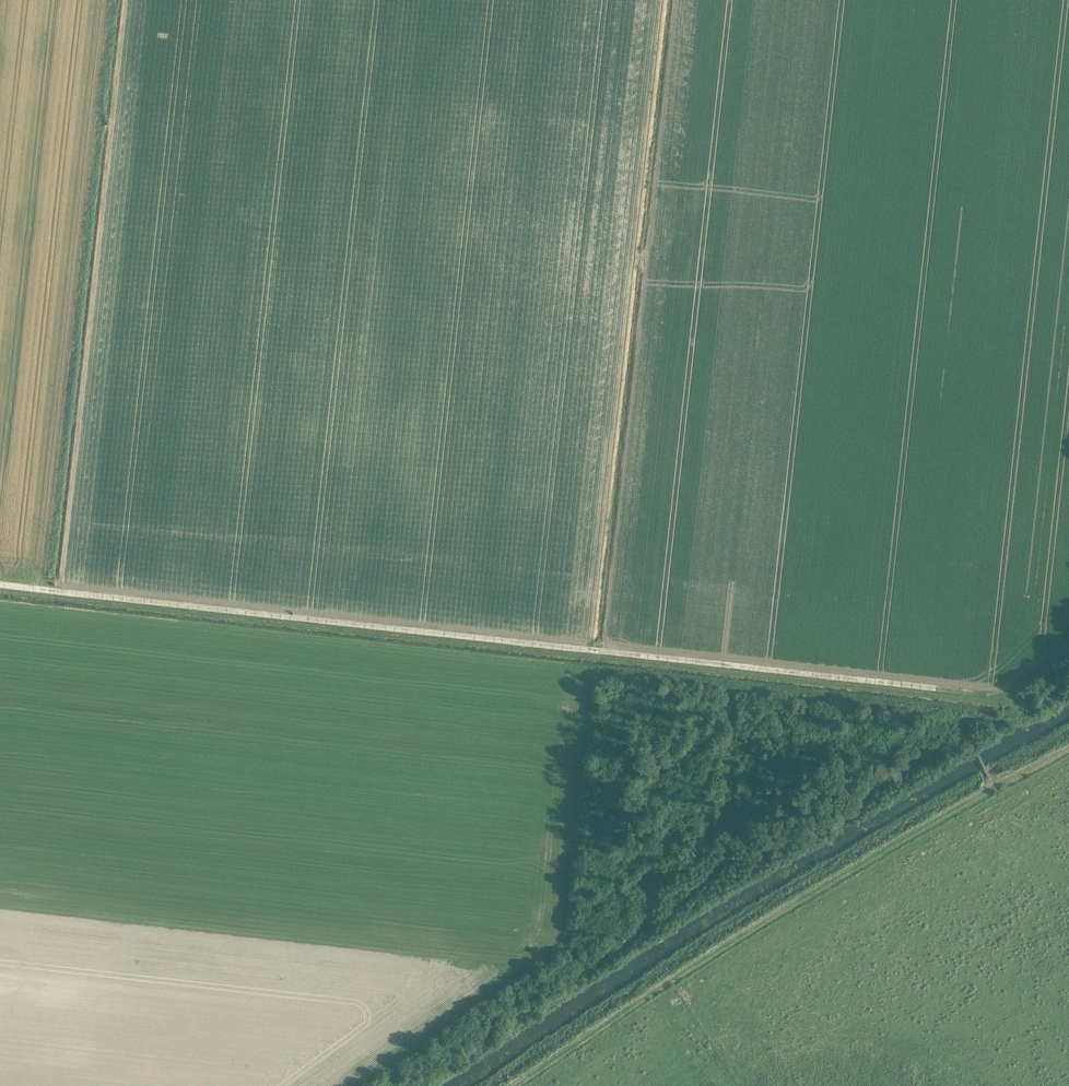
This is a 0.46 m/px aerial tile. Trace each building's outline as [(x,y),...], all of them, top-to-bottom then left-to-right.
[(851,894),(856,889),(851,883),(846,888),(851,894)]
